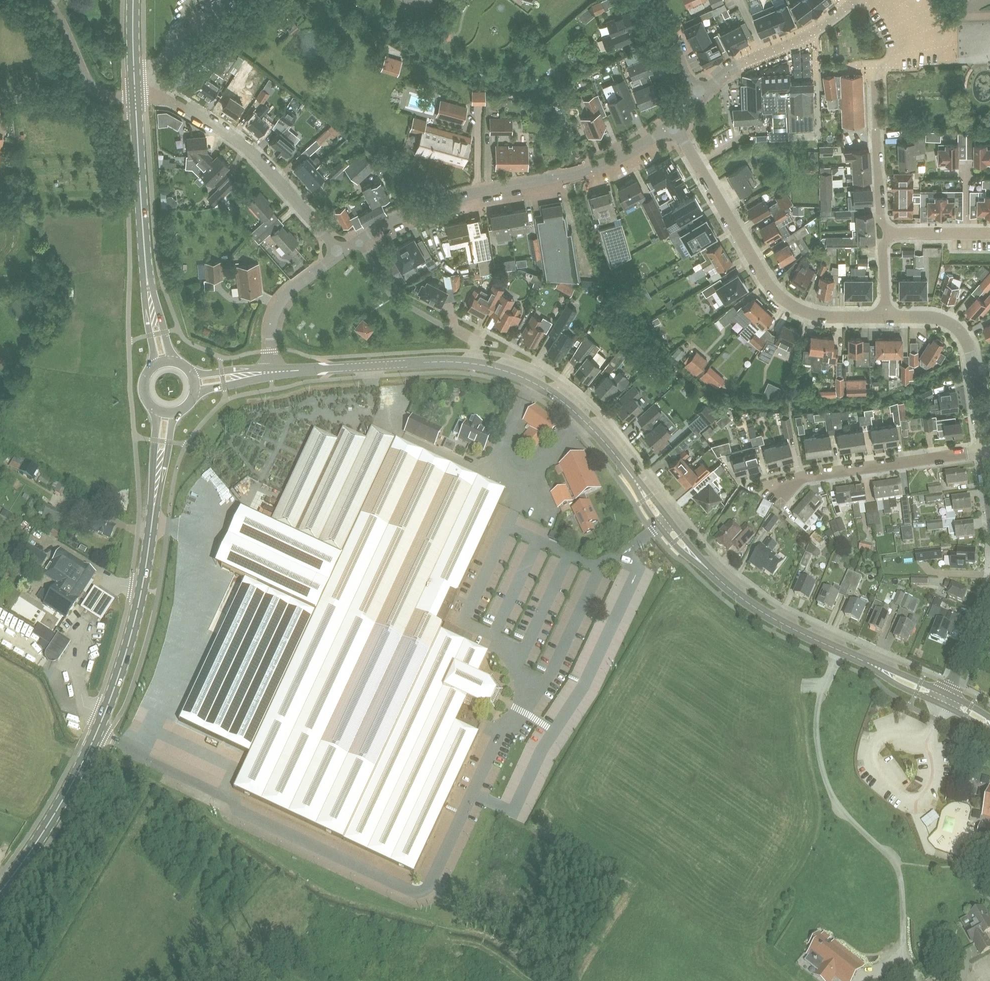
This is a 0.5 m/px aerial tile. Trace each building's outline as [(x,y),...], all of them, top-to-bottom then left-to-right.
[(601,0),(591,5),(595,15),(606,11),(601,0)] [(689,7),(690,7),(692,11),(704,5),(702,1),(703,0),(685,0),(689,7)] [(802,0),(799,0),(791,6),(803,21),(812,14),(813,14),(802,0)] [(821,6),(817,0),(802,0),(813,14),(822,7),(821,6)] [(785,2),(775,6),(783,26),(794,21),(785,2)] [(775,6),(774,4),(763,8),(772,30),(782,26),(783,26),(775,6)] [(583,12),(590,20),(594,16),(588,8),(583,12)] [(772,30),(763,8),(752,13),(761,35),(772,30)] [(631,40),(627,31),(635,28),(629,12),(607,21),(612,34),(603,38),(608,50),(631,40)] [(704,18),(702,13),(691,18),(694,22),(684,27),(689,37),(705,29),(701,19),(704,18)] [(748,41),(745,35),(750,32),(745,22),(730,29),(738,46),(748,41)] [(694,47),(705,41),(710,38),(705,29),(689,37),(694,47)] [(720,34),(728,50),(738,46),(730,29),(720,34)] [(710,38),(705,41),(707,44),(697,50),(703,64),(722,54),(721,52),(718,46),(716,41),(713,36),(710,38)] [(222,74),(225,75),(233,63),(240,67),(244,61),(220,44),(202,60),(216,69),(222,74)] [(402,61),(385,56),(382,68),(398,73),(402,61)] [(647,57),(645,58),(628,65),(634,79),(640,76),(644,85),(634,89),(642,106),(649,103),(660,99),(658,93),(653,82),(652,82),(649,73),(653,71),(647,57)] [(231,85),(232,85),(243,93),(259,69),(247,61),(231,85)] [(203,96),(204,94),(211,99),(221,85),(217,82),(222,74),(216,69),(210,77),(205,74),(201,81),(199,80),(195,86),(197,87),(195,90),(203,96)] [(790,92),(789,82),(789,73),(743,75),(745,109),(733,109),(734,125),(763,123),(763,122),(767,122),(767,112),(777,111),(788,111),(787,92),(790,92)] [(842,107),(843,117),(843,125),(864,125),(862,74),(841,75),(841,76),(842,96),(837,96),(838,107),(842,107)] [(841,111),(841,117),(843,117),(842,107),(838,107),(837,96),(842,96),(841,76),(835,76),(834,75),(824,77),(824,81),(827,98),(828,108),(837,107),(837,108),(839,108),(839,111),(841,111)] [(629,109),(636,106),(625,79),(612,84),(616,93),(618,97),(609,101),(617,121),(632,115),(629,109)] [(790,92),(791,131),(814,130),(813,110),(812,91),(813,91),(812,81),(789,82),(790,92)] [(264,103),(270,93),(263,88),(256,98),(264,103)] [(607,114),(598,94),(585,100),(591,114),(581,118),(589,137),(608,129),(602,116),(607,114)] [(224,105),(223,106),(236,115),(243,105),(238,101),(231,96),(230,96),(224,105)] [(257,112),(247,124),(259,135),(269,123),(262,117),(266,112),(267,111),(270,107),(266,103),(263,107),(258,113),(257,112)] [(445,117),(463,122),(467,108),(449,103),(448,103),(445,117)] [(291,125),(298,115),(286,107),(279,118),(291,125)] [(166,112),(158,113),(159,126),(167,125),(167,122),(178,128),(182,121),(166,112)] [(422,132),(416,154),(462,167),(471,137),(425,124),(427,120),(415,117),(411,129),(422,132)] [(512,118),(490,118),(490,132),(512,132),(512,118)] [(332,124),(325,131),(332,138),(339,131),(332,124)] [(278,133),(270,144),(275,149),(280,153),(284,156),(295,144),(287,136),(290,133),(292,130),(289,128),(286,125),(281,131),(280,131),(278,133)] [(967,145),(967,133),(958,133),(958,144),(947,144),(947,148),(940,148),(940,153),(936,153),(938,165),(948,164),(948,163),(959,163),(959,145),(967,145)] [(987,144),(976,144),(976,133),(967,133),(967,145),(975,145),(975,163),(987,163),(987,164),(989,164),(989,144),(987,144)] [(916,151),(925,151),(924,135),(916,135),(906,135),(906,142),(899,142),(900,166),(916,165),(916,157),(916,151)] [(188,139),(186,139),(186,146),(189,146),(190,156),(191,156),(192,158),(190,158),(187,159),(187,168),(193,168),(199,175),(201,173),(215,159),(209,154),(208,155),(205,152),(205,150),(207,150),(206,136),(188,137),(188,139)] [(311,154),(321,145),(316,139),(306,149),(311,154)] [(820,146),(820,156),(833,155),(833,145),(820,146)] [(527,146),(496,146),(497,169),(527,169),(527,146)] [(853,165),(870,164),(869,149),(852,150),(852,151),(846,152),(846,158),(853,157),(853,165)] [(351,161),(345,167),(358,182),(376,166),(363,151),(351,161)] [(819,164),(816,164),(816,152),(809,151),(808,163),(807,163),(806,172),(818,173),(819,164)] [(304,177),(322,160),(318,155),(312,160),(308,156),(295,168),(295,169),(294,170),(297,173),(299,173),(300,173),(304,177)] [(215,159),(201,173),(207,178),(213,185),(216,183),(220,187),(221,187),(231,178),(224,171),(229,165),(219,156),(215,159)] [(345,167),(351,161),(347,157),(339,164),(338,163),(328,172),(333,178),(345,167)] [(688,188),(671,159),(649,172),(658,189),(668,184),(675,196),(687,189),(688,188)] [(323,160),(322,160),(304,177),(308,182),(307,183),(307,185),(310,188),(311,188),(312,187),(327,174),(325,171),(329,168),(323,161),(323,160)] [(746,176),(752,173),(747,164),(729,174),(740,194),(752,187),(746,176)] [(870,164),(853,165),(854,173),(847,174),(847,180),(854,179),(854,180),(871,179),(870,164)] [(833,186),(832,167),(820,167),(820,187),(833,186)] [(913,173),(895,173),(895,189),(895,195),(912,195),(913,189),(913,179),(913,173)] [(671,231),(663,216),(653,197),(647,200),(643,193),(644,193),(636,179),(618,189),(624,200),(620,201),(625,209),(635,204),(632,199),(638,196),(642,204),(643,203),(658,233),(650,237),(653,242),(668,233),(671,231)] [(375,218),(387,212),(381,201),(389,197),(390,198),(391,198),(382,181),(381,181),(380,180),(374,183),(375,184),(373,186),(371,182),(362,187),(372,206),(370,207),(375,218)] [(833,198),(833,186),(820,187),(820,198),(822,199),(830,198),(833,198)] [(986,195),(986,199),(979,199),(979,191),(970,191),(970,204),(976,204),(978,216),(987,215),(987,214),(989,214),(989,187),(986,187),(986,195)] [(854,195),(848,196),(848,209),(851,209),(855,209),(855,205),(863,204),(863,202),(872,202),(872,188),(853,189),(854,195)] [(208,199),(215,206),(223,197),(217,190),(208,199)] [(610,264),(615,263),(631,254),(622,221),(621,217),(617,218),(610,191),(588,197),(593,216),(600,214),(602,221),(598,222),(600,230),(606,251),(610,264)] [(782,209),(783,208),(793,202),(786,191),(775,198),(782,209)] [(248,203),(263,219),(274,210),(265,199),(266,198),(260,192),(248,203)] [(942,215),(942,196),(936,196),(936,200),(929,200),(929,192),(921,192),(921,206),(926,206),(928,217),(937,216),(937,215),(942,215)] [(958,206),(963,206),(963,192),(955,192),(955,200),(948,200),(948,192),(942,192),(942,196),(942,215),(947,215),(947,216),(956,218),(958,206)] [(912,201),(912,195),(895,195),(895,201),(894,217),(912,217),(912,211),(913,211),(913,201),(912,201)] [(679,207),(663,216),(671,231),(682,225),(693,218),(703,212),(694,198),(693,199),(679,207)] [(770,210),(769,207),(764,199),(748,208),(755,219),(770,210)] [(228,200),(223,203),(230,212),(235,209),(228,200)] [(539,236),(542,257),(544,267),(545,276),(561,278),(581,279),(572,229),(569,229),(566,214),(563,214),(561,203),(542,206),(544,215),(535,217),(539,236)] [(370,207),(363,210),(360,204),(352,208),(356,214),(351,217),(346,207),(336,212),(345,227),(353,222),(357,228),(375,218),(370,207)] [(768,242),(781,233),(778,228),(792,219),(787,211),(786,212),(783,208),(782,209),(773,214),(776,219),(773,221),(760,229),(768,242)] [(507,212),(511,235),(511,230),(529,227),(526,209),(507,212)] [(821,211),(820,211),(820,218),(836,217),(836,219),(851,218),(851,221),(857,220),(857,228),(874,227),(873,214),(860,214),(857,214),(851,215),(851,209),(848,209),(832,210),(821,211)] [(504,236),(511,235),(507,212),(491,215),(494,231),(496,230),(498,242),(505,241),(504,236)] [(466,221),(447,225),(450,241),(464,238),(469,260),(493,255),(489,229),(488,225),(483,227),(480,215),(465,218),(466,221)] [(264,221),(250,233),(255,238),(272,222),(268,217),(264,220),(264,221)] [(686,231),(682,225),(671,231),(668,233),(674,242),(678,239),(680,242),(684,240),(692,253),(703,246),(702,244),(715,236),(716,236),(715,236),(712,230),(711,231),(708,225),(709,225),(706,219),(705,219),(697,224),(686,231)] [(277,227),(272,222),(255,238),(259,243),(277,227)] [(792,233),(796,239),(796,240),(802,236),(809,232),(805,224),(792,233)] [(283,225),(272,234),(287,251),(298,241),(293,234),(291,235),(283,225)] [(826,238),(826,247),(838,247),(846,247),(853,247),(859,247),(859,241),(874,241),(874,227),(857,228),(851,229),(852,236),(826,237),(826,238)] [(533,259),(534,259),(536,268),(544,267),(542,257),(539,236),(529,238),(533,259)] [(427,262),(433,258),(427,247),(421,250),(414,238),(403,244),(413,263),(420,259),(422,264),(427,261),(427,262)] [(796,239),(788,244),(774,252),(781,263),(795,254),(801,250),(802,250),(796,240),(796,239)] [(710,256),(700,262),(699,262),(702,267),(726,253),(720,243),(707,251),(710,256)] [(402,269),(413,263),(403,244),(392,251),(402,269)] [(707,273),(705,271),(707,269),(710,275),(713,280),(721,275),(718,270),(732,262),(726,253),(702,267),(697,270),(692,272),(696,279),(707,273)] [(871,279),(865,279),(865,265),(869,265),(869,257),(858,258),(858,274),(858,279),(858,296),(871,296),(871,279)] [(797,271),(793,276),(791,279),(803,287),(806,282),(808,283),(811,278),(814,280),(817,272),(807,266),(809,263),(802,258),(794,269),(797,271)] [(208,280),(222,279),(221,261),(206,262),(208,280)] [(827,265),(821,263),(817,271),(823,274),(827,265)] [(241,295),(262,293),(258,264),(237,266),(241,295)] [(914,279),(914,296),(927,296),(927,279),(921,279),(921,274),(921,268),(914,268),(914,274),(914,279)] [(394,273),(400,284),(406,281),(400,270),(394,273)] [(511,271),(505,271),(499,284),(503,286),(511,271)] [(980,283),(979,284),(985,289),(989,284),(989,272),(980,283)] [(942,298),(947,299),(946,301),(953,303),(954,301),(954,302),(959,287),(950,284),(953,275),(948,273),(942,289),(945,290),(942,298)] [(716,287),(717,289),(725,301),(735,295),(736,297),(742,293),(741,292),(747,288),(743,280),(742,281),(738,274),(716,287)] [(833,274),(832,279),(820,277),(817,294),(831,296),(833,283),(838,283),(838,275),(833,274)] [(581,279),(561,278),(560,278),(559,281),(575,290),(576,287),(581,279)] [(845,296),(858,296),(858,279),(845,279),(845,296)] [(914,279),(901,279),(901,296),(914,296),(914,279)] [(456,299),(453,287),(446,288),(446,289),(428,280),(426,284),(423,283),(419,290),(422,292),(421,294),(441,304),(443,300),(445,301),(456,299)] [(715,290),(711,283),(702,289),(706,296),(715,290)] [(482,315),(485,311),(490,313),(501,292),(502,293),(504,289),(494,284),(489,293),(481,289),(480,292),(475,289),(468,302),(471,303),(468,307),(482,315)] [(501,292),(490,313),(489,314),(497,318),(495,322),(506,328),(510,321),(516,324),(520,317),(517,315),(521,308),(515,305),(512,312),(509,310),(515,300),(510,297),(502,293),(501,292)] [(977,297),(967,309),(975,317),(980,311),(983,314),(989,307),(989,295),(984,302),(978,296),(977,297)] [(753,318),(764,307),(760,304),(762,302),(757,297),(755,299),(754,298),(744,308),(741,305),(737,310),(730,316),(726,312),(718,318),(724,325),(729,321),(734,317),(738,320),(744,327),(746,325),(753,318)] [(670,299),(664,302),(668,309),(674,305),(670,299)] [(556,338),(548,351),(549,352),(550,354),(552,355),(554,355),(559,358),(563,352),(566,353),(575,338),(564,331),(571,319),(577,310),(568,305),(562,313),(550,334),(556,338)] [(764,307),(753,318),(758,322),(754,326),(762,333),(766,329),(763,326),(773,316),(764,307)] [(526,340),(526,341),(531,344),(532,344),(532,343),(535,345),(544,329),(539,327),(543,321),(533,315),(524,331),(527,333),(523,338),(526,340)] [(367,336),(373,328),(363,319),(357,328),(367,336)] [(767,339),(766,340),(758,357),(769,362),(776,347),(778,346),(779,344),(789,349),(797,331),(784,325),(775,343),(767,339)] [(766,340),(760,334),(756,331),(748,339),(758,348),(766,340)] [(575,352),(573,355),(582,362),(576,370),(581,375),(580,377),(585,381),(587,379),(588,381),(600,366),(599,365),(605,358),(594,348),(597,344),(585,335),(575,352)] [(821,372),(822,368),(824,343),(823,343),(824,337),(811,335),(809,350),(804,349),(802,362),(811,363),(813,366),(812,371),(821,372)] [(834,338),(824,337),(823,343),(824,343),(822,368),(828,369),(829,362),(837,363),(839,348),(833,348),(834,338)] [(626,341),(609,362),(617,368),(633,347),(637,343),(630,338),(626,342),(626,341)] [(869,344),(869,349),(862,349),(862,338),(849,338),(849,353),(856,353),(856,365),(870,365),(870,344),(869,344)] [(889,372),(889,338),(876,338),(876,344),(870,344),(870,365),(874,365),(874,355),(882,355),(882,379),(889,379),(889,372)] [(896,366),(896,355),(902,355),(902,338),(889,338),(889,372),(889,366),(896,366)] [(940,362),(945,355),(939,351),(943,344),(941,343),(941,341),(938,338),(936,339),(934,338),(931,343),(929,342),(920,356),(920,364),(926,367),(933,364),(936,359),(940,362)] [(645,364),(651,357),(645,351),(638,359),(645,364)] [(697,351),(684,366),(695,376),(708,360),(697,351)] [(646,367),(654,376),(662,369),(655,360),(646,367)] [(909,364),(901,364),(899,364),(899,366),(901,366),(901,379),(899,379),(899,381),(909,381),(909,364)] [(725,379),(710,365),(702,374),(717,388),(725,379)] [(607,374),(605,376),(595,387),(605,396),(614,387),(615,388),(618,385),(622,388),(629,381),(625,378),(626,377),(620,371),(613,379),(607,374)] [(836,390),(830,390),(831,397),(836,396),(844,396),(843,394),(843,377),(836,377),(837,391),(837,394),(836,394),(836,390)] [(865,379),(846,379),(846,395),(866,394),(865,379)] [(768,382),(762,396),(768,399),(769,396),(775,399),(781,388),(768,382)] [(642,393),(634,385),(619,399),(623,403),(618,408),(628,419),(643,406),(636,399),(642,393)] [(934,394),(931,388),(912,397),(915,404),(934,394)] [(939,397),(934,398),(935,402),(930,403),(931,409),(941,408),(941,409),(958,407),(956,390),(938,392),(938,397),(939,397)] [(899,441),(897,424),(900,424),(897,402),(889,405),(890,412),(892,411),(893,420),(895,424),(884,426),(885,432),(887,445),(893,444),(892,442),(899,441)] [(698,412),(709,424),(718,416),(707,404),(698,412)] [(537,405),(525,420),(548,439),(560,424),(537,405)] [(663,410),(661,411),(655,405),(639,419),(645,427),(647,425),(651,430),(645,435),(651,442),(649,443),(657,451),(669,441),(665,437),(671,432),(677,426),(663,410)] [(863,409),(864,415),(864,417),(874,416),(873,408),(863,409)] [(839,432),(838,423),(842,422),(842,418),(848,417),(847,410),(830,411),(833,432),(833,433),(837,433),(840,450),(847,449),(847,451),(853,450),(850,431),(839,432)] [(833,433),(833,432),(830,411),(824,411),(824,412),(814,413),(815,421),(825,419),(826,430),(828,434),(817,435),(819,455),(826,454),(825,452),(832,451),(829,434),(833,433)] [(962,433),(961,432),(960,421),(954,422),(954,416),(937,419),(936,415),(923,417),(925,428),(938,427),(938,429),(945,428),(946,435),(962,433)] [(405,432),(434,445),(441,429),(412,416),(405,432)] [(790,416),(782,418),(785,435),(793,434),(790,416)] [(799,433),(805,433),(803,423),(802,424),(801,416),(795,417),(796,425),(798,425),(799,433)] [(491,433),(488,432),(478,428),(481,422),(471,418),(469,423),(467,422),(466,425),(459,422),(454,433),(460,437),(459,439),(484,450),(491,433)] [(908,435),(908,432),(907,428),(908,428),(907,419),(906,419),(900,420),(901,429),(902,428),(903,436),(908,435)] [(707,439),(715,432),(710,425),(701,432),(707,439)] [(887,445),(885,432),(884,426),(871,428),(873,445),(880,444),(880,446),(887,445)] [(244,579),(178,720),(249,753),(233,788),(245,793),(413,872),(479,732),(455,722),(463,704),(466,699),(477,704),(490,703),(496,691),(488,680),(477,675),(479,669),(488,651),(463,640),(442,630),(441,629),(473,560),(505,490),(484,481),(484,480),(396,439),(396,440),(372,429),(367,440),(343,430),(338,440),(315,430),(272,523),(247,511),(221,568),(244,579)] [(866,446),(863,432),(863,429),(850,431),(853,450),(859,449),(859,447),(866,446)] [(759,444),(765,443),(762,434),(756,435),(759,444)] [(756,435),(751,437),(753,445),(759,444),(756,435)] [(813,456),(819,455),(817,435),(804,437),(806,455),(813,454),(813,456)] [(669,465),(677,475),(689,464),(684,458),(690,453),(686,449),(688,447),(688,444),(684,440),(672,449),(679,457),(669,465)] [(718,456),(732,452),(729,441),(711,446),(718,456)] [(776,444),(782,463),(787,461),(787,460),(793,458),(789,441),(776,444)] [(776,465),(782,463),(776,444),(764,448),(769,465),(775,463),(776,465)] [(761,467),(757,451),(756,450),(754,450),(750,452),(748,446),(742,448),(744,453),(749,472),(755,470),(754,469),(761,467)] [(576,501),(579,506),(573,509),(585,534),(594,529),(591,524),(598,520),(589,501),(588,502),(585,495),(601,488),(585,453),(561,464),(577,499),(577,498),(578,500),(576,501)] [(743,474),(749,472),(744,453),(731,457),(736,474),(743,472),(743,474)] [(33,481),(40,470),(16,455),(9,467),(33,481)] [(689,464),(677,475),(678,475),(677,478),(680,480),(682,480),(686,484),(697,474),(701,478),(710,470),(703,463),(694,470),(689,464)] [(694,486),(698,490),(691,495),(699,504),(701,502),(708,509),(712,505),(713,506),(715,506),(717,505),(718,504),(718,502),(717,501),(721,497),(716,491),(720,488),(716,484),(717,483),(713,479),(719,474),(714,469),(694,486)] [(948,486),(968,483),(967,473),(961,474),(960,471),(946,473),(948,486)] [(62,496),(67,486),(60,482),(54,492),(62,496)] [(897,509),(896,499),(903,498),(901,482),(887,484),(891,514),(891,510),(897,509)] [(885,515),(891,514),(887,484),(874,486),(876,502),(883,501),(885,515)] [(558,507),(573,501),(566,485),(551,492),(558,507)] [(850,489),(855,519),(861,518),(859,504),(866,503),(864,487),(850,489)] [(854,519),(855,519),(850,489),(837,491),(839,504),(833,505),(837,515),(842,515),(841,506),(852,505),(854,519)] [(943,503),(942,494),(918,496),(919,503),(926,502),(927,505),(943,503)] [(803,505),(821,521),(825,516),(819,511),(823,505),(812,495),(803,505)] [(955,512),(972,510),(970,497),(953,499),(946,500),(946,508),(954,507),(955,512)] [(41,518),(65,528),(68,523),(63,521),(66,514),(47,505),(41,518)] [(820,521),(821,521),(803,505),(794,516),(798,519),(795,523),(806,533),(818,519),(820,521)] [(87,515),(74,509),(71,516),(84,522),(86,518),(95,522),(91,530),(111,539),(116,527),(110,524),(110,523),(97,517),(88,513),(87,515)] [(881,526),(879,513),(873,514),(874,527),(881,526)] [(770,534),(780,520),(772,514),(762,528),(770,534)] [(836,521),(840,533),(846,530),(842,519),(836,521)] [(839,533),(840,533),(836,521),(830,523),(834,535),(838,548),(844,546),(839,533)] [(944,530),(943,521),(913,524),(913,529),(922,528),(928,528),(928,532),(944,530)] [(739,550),(755,533),(746,525),(740,532),(731,523),(716,539),(718,541),(718,543),(721,546),(723,546),(728,551),(734,545),(739,550)] [(956,526),(949,527),(950,535),(957,534),(957,539),(975,537),(973,523),(956,525),(956,526)] [(904,542),(913,541),(912,528),(902,529),(904,542)] [(818,549),(825,541),(815,532),(808,540),(810,542),(818,549)] [(773,576),(783,562),(771,553),(777,545),(769,539),(763,547),(762,546),(750,562),(758,568),(759,566),(773,576)] [(818,549),(810,542),(806,552),(800,565),(807,568),(813,556),(818,549)] [(942,560),(941,549),(916,552),(917,563),(942,560)] [(84,566),(74,559),(61,550),(44,575),(57,584),(44,604),(66,619),(72,609),(79,599),(79,598),(80,597),(81,595),(89,583),(96,573),(84,565),(84,566)] [(977,556),(975,556),(976,550),(959,550),(959,557),(952,556),(951,569),(966,570),(967,563),(975,564),(975,563),(977,563),(977,556)] [(850,587),(855,573),(849,570),(843,583),(850,587)] [(809,600),(816,584),(808,581),(811,575),(805,573),(802,578),(795,594),(809,600)] [(855,573),(850,587),(857,590),(863,576),(855,573)] [(928,585),(929,577),(912,577),(912,584),(928,585)] [(963,602),(968,591),(953,585),(954,583),(948,580),(945,587),(951,589),(948,596),(963,602)] [(833,610),(839,595),(839,594),(842,588),(835,585),(832,592),(825,589),(818,604),(833,610)] [(105,594),(94,587),(86,599),(85,600),(84,602),(81,607),(92,615),(101,620),(114,600),(105,594)] [(893,603),(900,607),(905,595),(907,591),(900,588),(898,592),(898,591),(893,603)] [(905,595),(900,607),(912,612),(917,601),(913,599),(913,598),(905,595)] [(852,601),(852,602),(846,616),(859,622),(866,607),(859,604),(861,600),(854,598),(853,602),(852,601)] [(942,601),(935,599),(932,606),(939,609),(942,601)] [(889,607),(883,604),(875,601),(871,610),(876,612),(870,626),(882,632),(889,616),(886,614),(889,607)] [(944,642),(948,633),(951,635),(952,630),(958,616),(941,610),(937,620),(938,620),(931,637),(944,642)] [(914,626),(917,619),(911,616),(908,623),(902,621),(895,637),(907,643),(911,634),(912,635),(916,627),(914,626)] [(53,656),(59,660),(71,642),(65,638),(58,634),(46,652),(53,656)] [(981,822),(979,828),(977,838),(989,841),(989,825),(981,822)] [(975,925),(966,930),(972,941),(974,940),(982,954),(989,949),(989,942),(986,934),(989,931),(989,917),(984,907),(980,909),(978,908),(976,907),(974,909),(973,911),(973,913),(969,915),(975,925)] [(805,960),(819,971),(816,975),(823,980),(831,980),(835,975),(840,978),(843,980),(852,980),(855,976),(856,976),(863,967),(855,960),(824,935),(822,937),(819,934),(811,944),(814,947),(809,954),(810,955),(805,960)]
